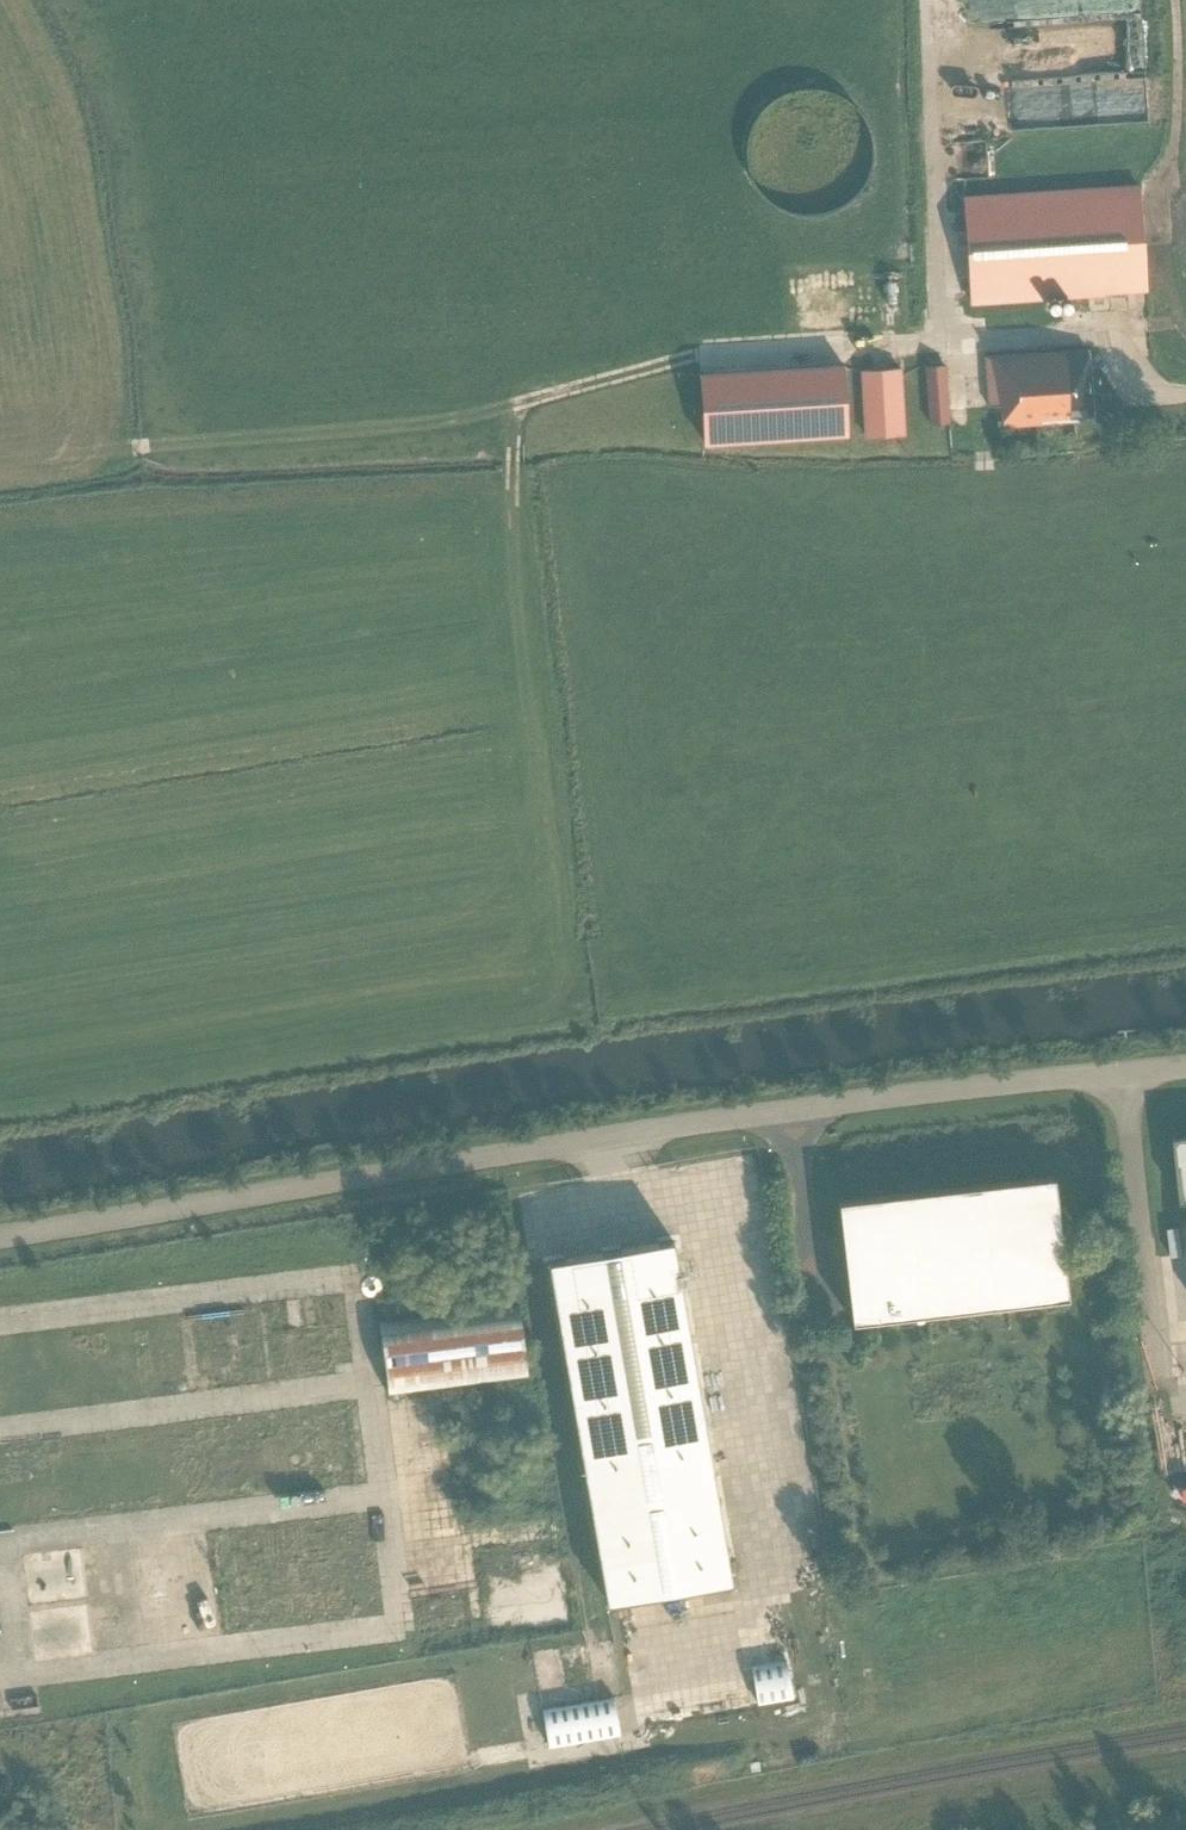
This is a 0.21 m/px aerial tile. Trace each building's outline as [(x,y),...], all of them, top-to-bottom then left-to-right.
[(1133,0),(982,0),(983,27),(1134,19),(1133,0)] [(1147,71),(1142,19),(983,27),(987,80),(1014,77),(1147,71)] [(1144,120),(1143,72),(1014,77),(1016,125),(1144,120)] [(965,199),(971,303),(1146,291),(1139,187),(965,199)] [(1090,417),(1093,416),(1088,350),(985,357),(989,407),(1001,406),(1003,420),(998,421),(999,427),(1060,422),(1060,419),(1073,418),(1073,421),(1090,420),(1090,417)] [(844,365),(699,374),(703,441),(847,432),(844,365)] [(946,366),(925,368),(929,425),(950,423),(946,366)] [(900,368),(863,370),(867,437),(903,434),(900,368)] [(972,472),(988,471),(987,453),(970,454),(972,472)] [(1176,1141),(1182,1200),(1185,1200),(1185,1140),(1176,1141)] [(1054,1178),(839,1202),(853,1322),(1068,1298),(1054,1178)] [(1166,1229),(1167,1257),(1180,1256),(1179,1229),(1166,1229)] [(673,1241),(549,1263),(549,1265),(607,1602),(732,1580),(674,1242),(673,1241)] [(340,1325),(340,1302),(312,1302),(312,1324),(340,1325)] [(527,1375),(518,1304),(379,1322),(389,1393),(527,1375)] [(308,1370),(345,1364),(341,1336),(304,1342),(308,1370)] [(5,1362),(6,1382),(33,1381),(32,1361),(5,1362)] [(408,1426),(435,1425),(435,1413),(407,1414),(408,1426)] [(250,1459),(314,1457),(313,1431),(250,1433),(250,1459)] [(27,1474),(63,1472),(62,1440),(25,1441),(27,1474)] [(88,1597),(81,1546),(21,1553),(28,1604),(88,1597)] [(339,1563),(324,1562),(323,1578),(339,1579),(339,1563)] [(95,1654),(88,1602),(29,1610),(35,1662),(95,1654)] [(620,1734),(614,1697),(543,1709),(549,1747),(620,1734)]
